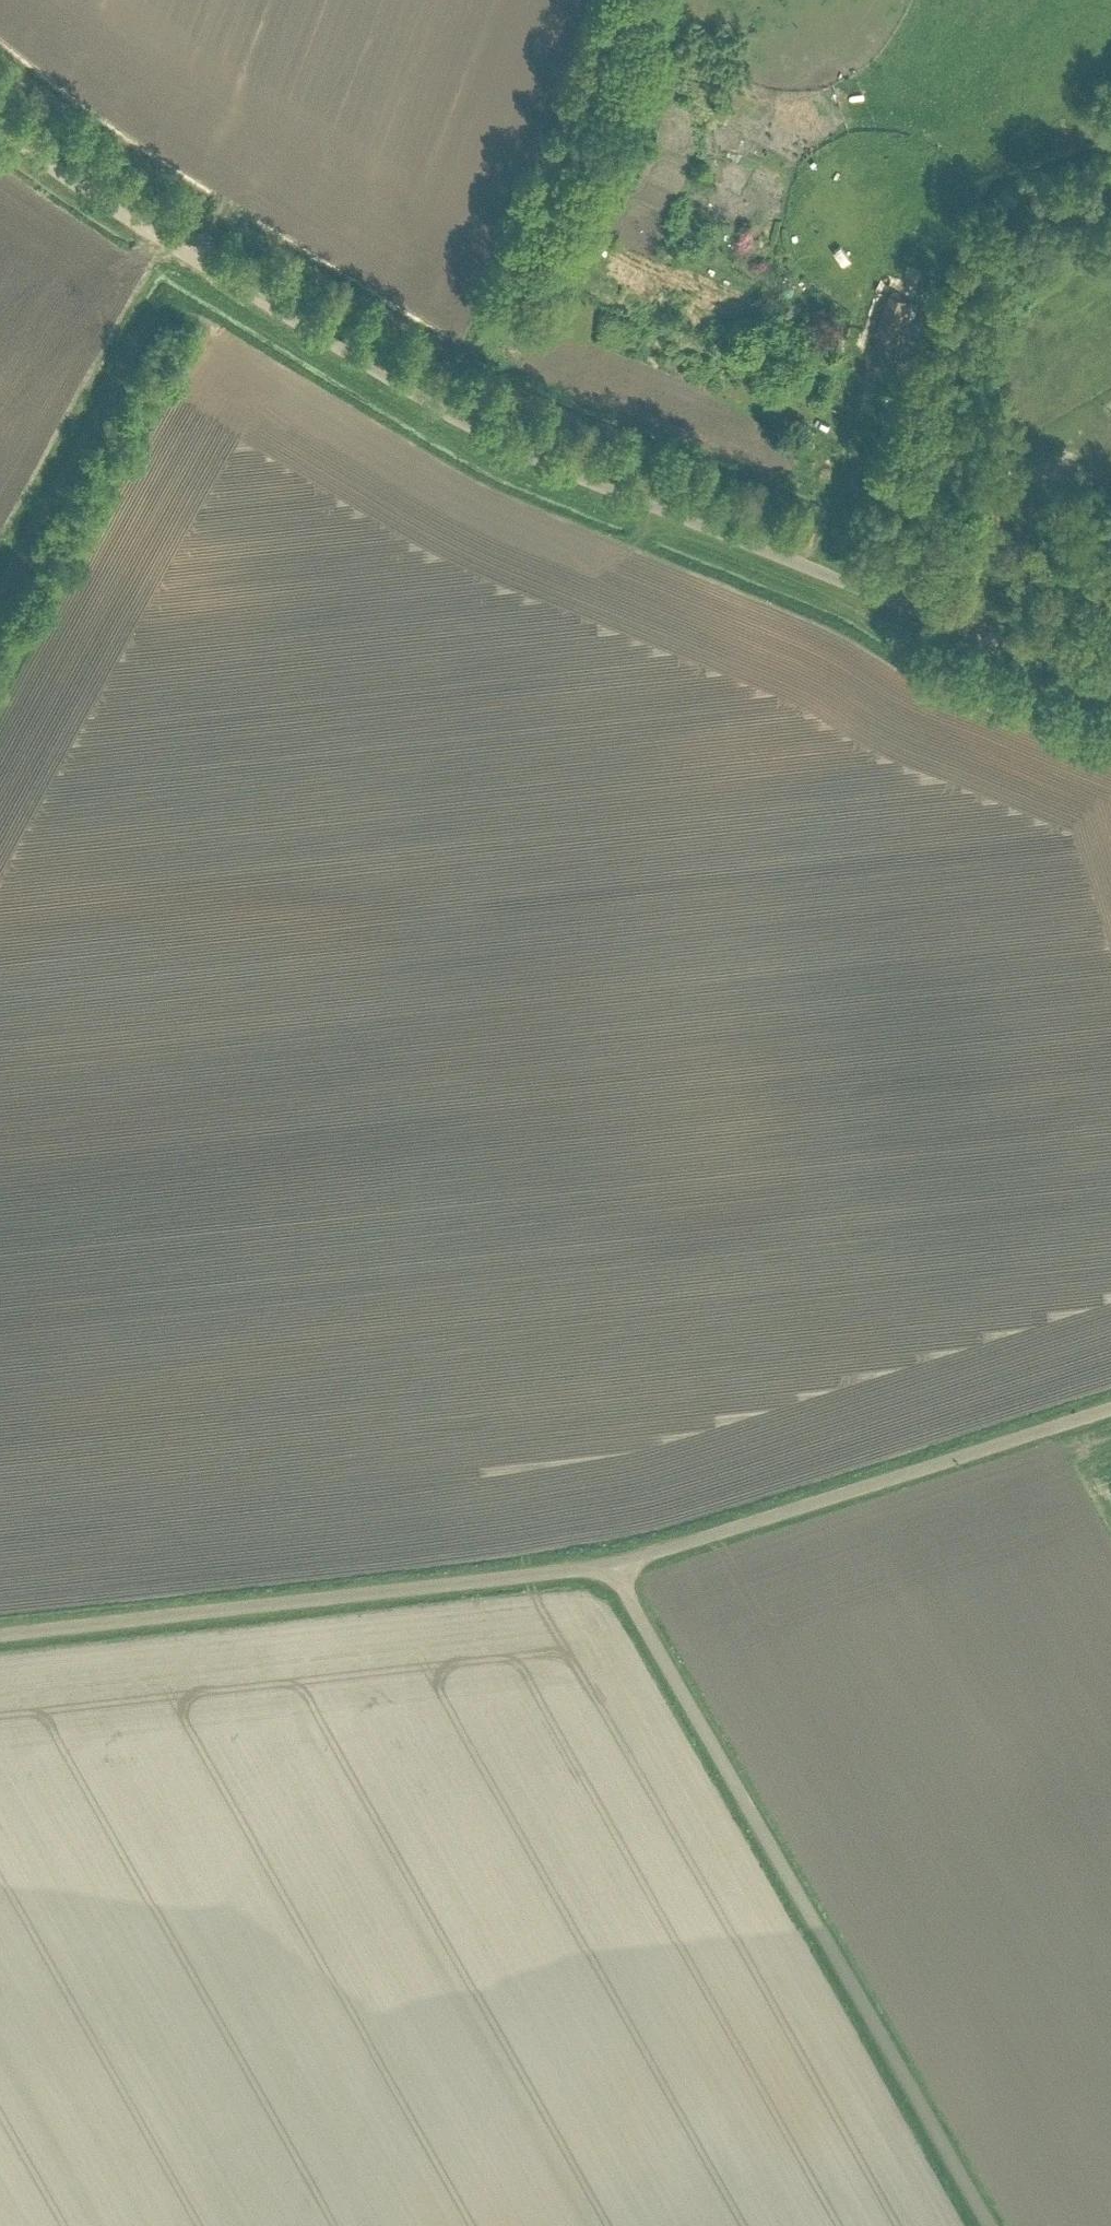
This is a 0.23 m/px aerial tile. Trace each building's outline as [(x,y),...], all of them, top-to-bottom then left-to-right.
[(671,131),(673,166),(697,165),(695,130),(671,131)] [(669,197),(686,175),(669,163),(653,185),(669,197)] [(651,250),(659,223),(636,216),(628,244),(651,250)] [(852,263),(863,256),(852,240),(841,247),(852,263)] [(913,301),(892,293),(878,332),(898,340),(913,301)] [(832,404),(845,407),(849,392),(836,389),(832,404)]
